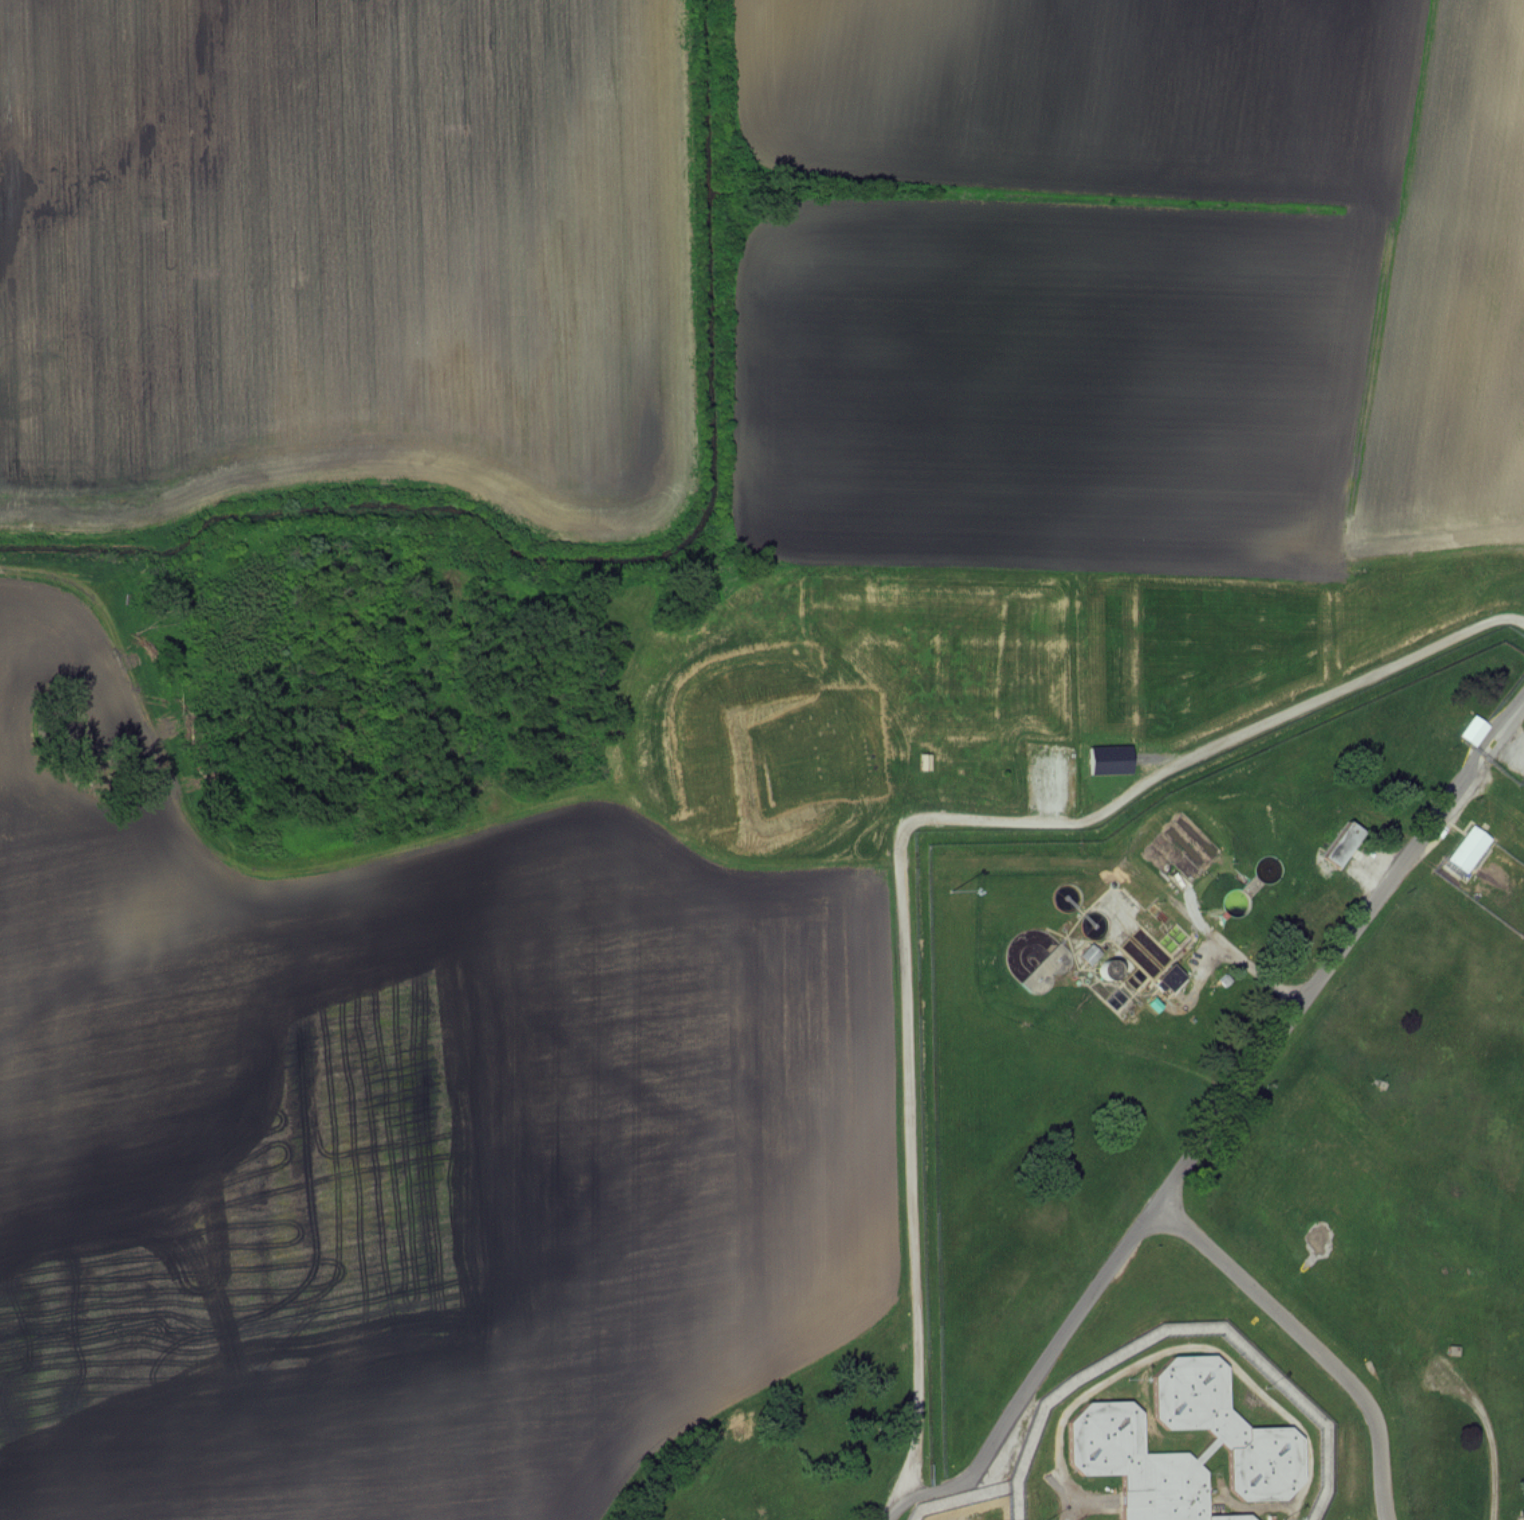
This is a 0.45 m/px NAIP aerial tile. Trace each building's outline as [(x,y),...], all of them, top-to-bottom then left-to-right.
[(1475,748),(1491,727),(1475,715),(1459,736),(1475,748)] [(1141,1454),(1141,1427),(1072,1426),(1071,1475),(1124,1476),(1124,1519),(1253,1519),(1253,1516),(1205,1515),(1206,1455),(1141,1454)] [(1231,1445),(1233,1502),(1292,1500),(1290,1454),(1278,1454),(1278,1441),(1267,1441),(1267,1430),(1251,1430),(1251,1444),(1231,1445)]
